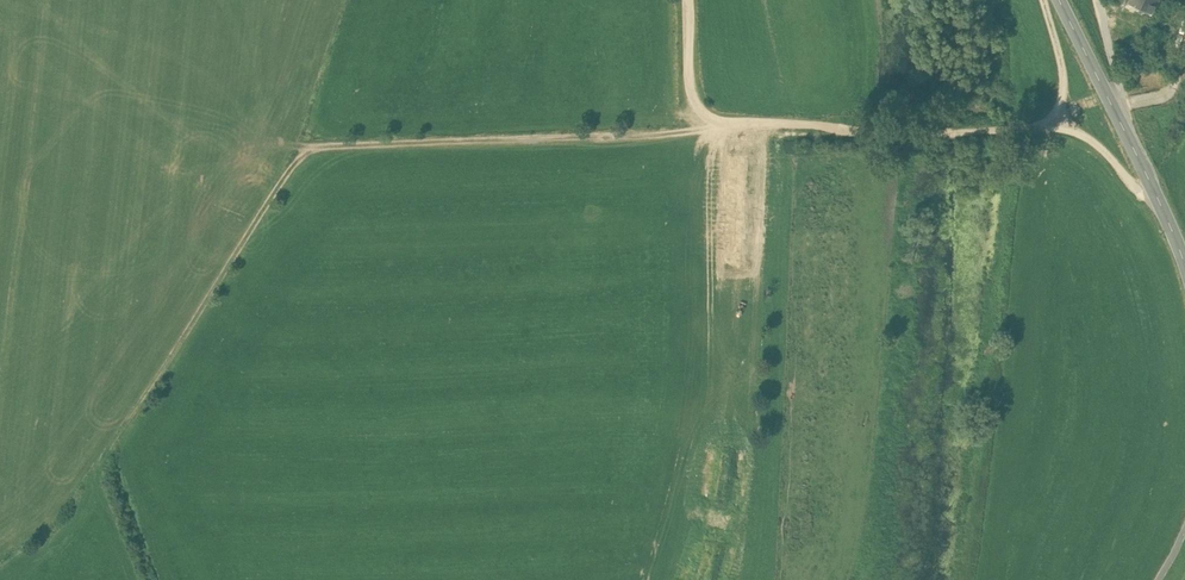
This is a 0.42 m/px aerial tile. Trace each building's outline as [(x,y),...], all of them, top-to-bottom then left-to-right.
[(1125,4),(1119,17),(1145,29),(1158,0),(1127,0),(1125,4)]
